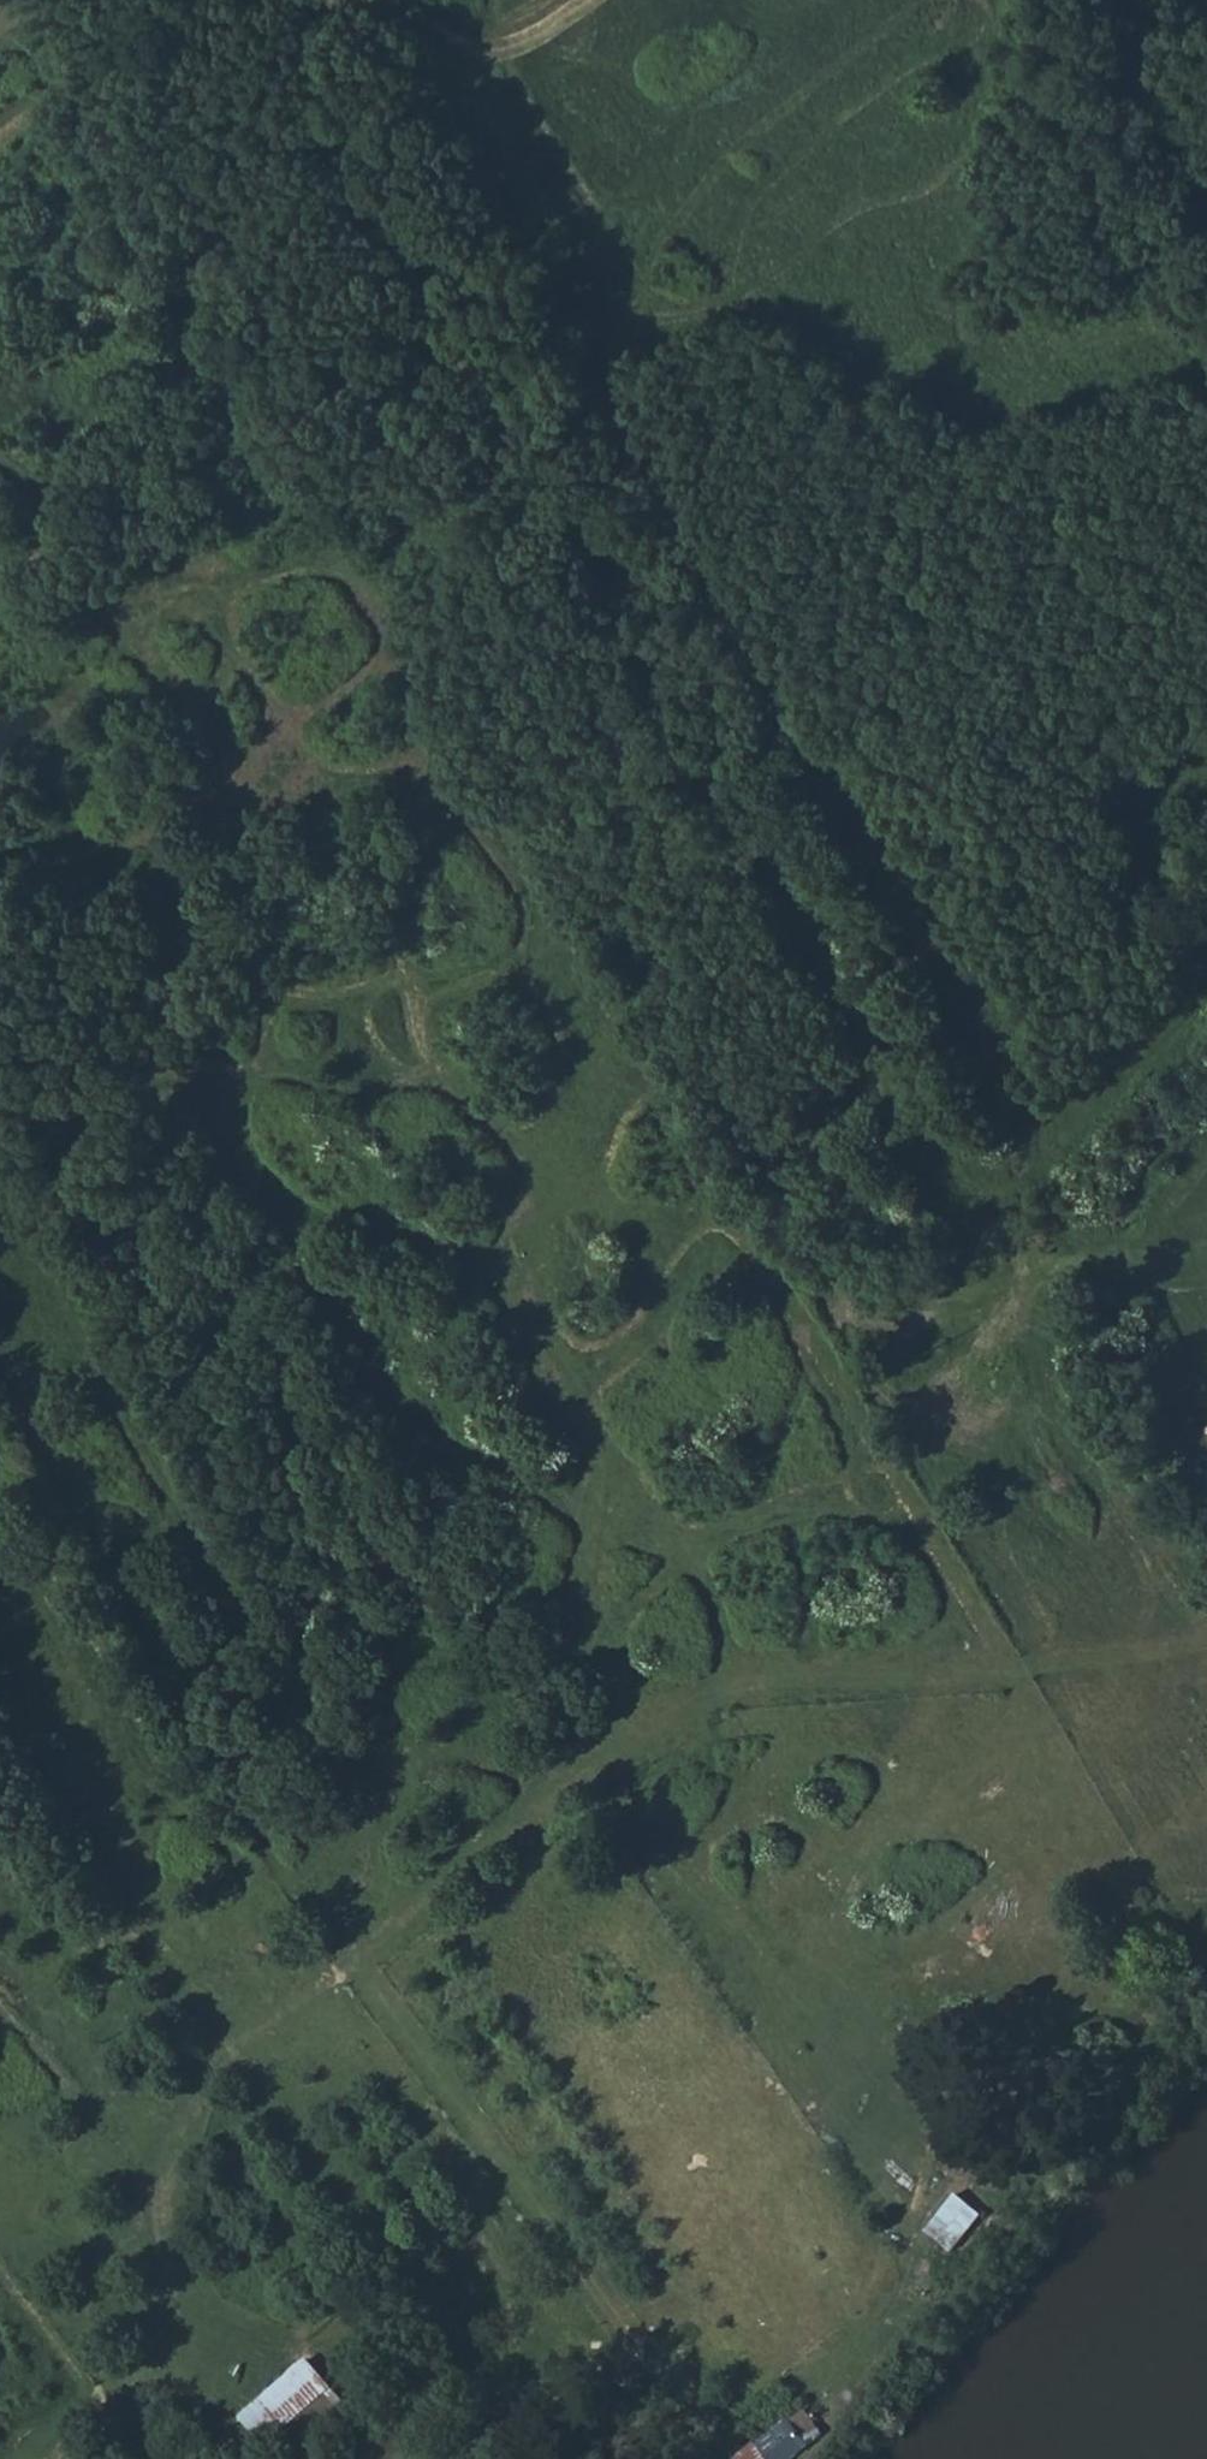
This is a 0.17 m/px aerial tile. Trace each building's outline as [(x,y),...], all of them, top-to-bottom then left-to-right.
[(283,2451),(345,2392),(312,2356),(249,2415),(283,2451)] [(813,2449),(794,2425),(758,2452),(764,2458),(801,2458),(813,2449)]
